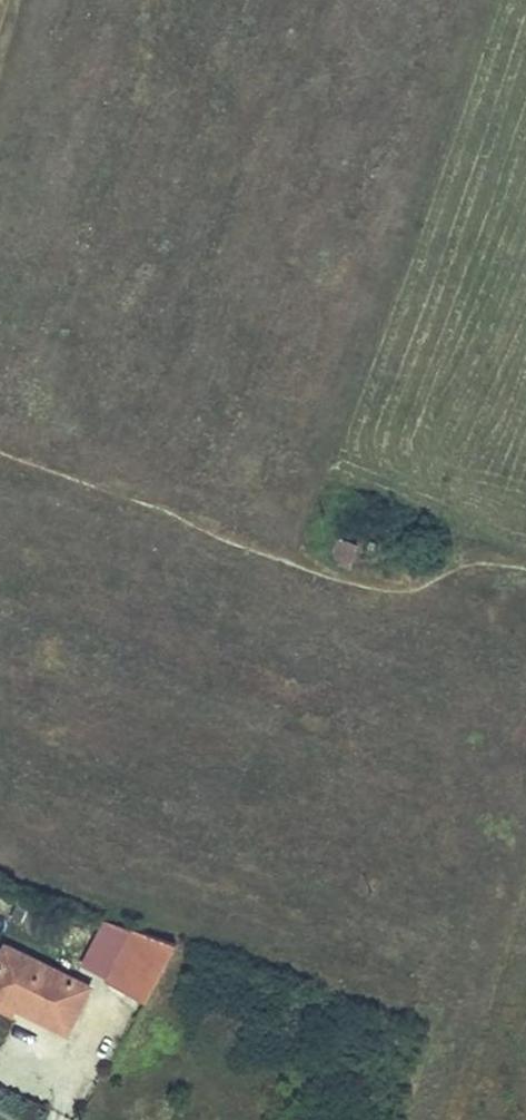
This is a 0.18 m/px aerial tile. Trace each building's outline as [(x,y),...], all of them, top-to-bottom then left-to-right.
[(336,533),(326,557),(352,568),(362,543),(336,533)] [(102,986),(144,1006),(171,952),(126,937),(102,986)] [(0,956),(0,1000),(13,1007),(64,1032),(85,988),(3,949),(0,956)] [(0,1000),(0,1015),(7,1018),(13,1007),(0,1000)]
